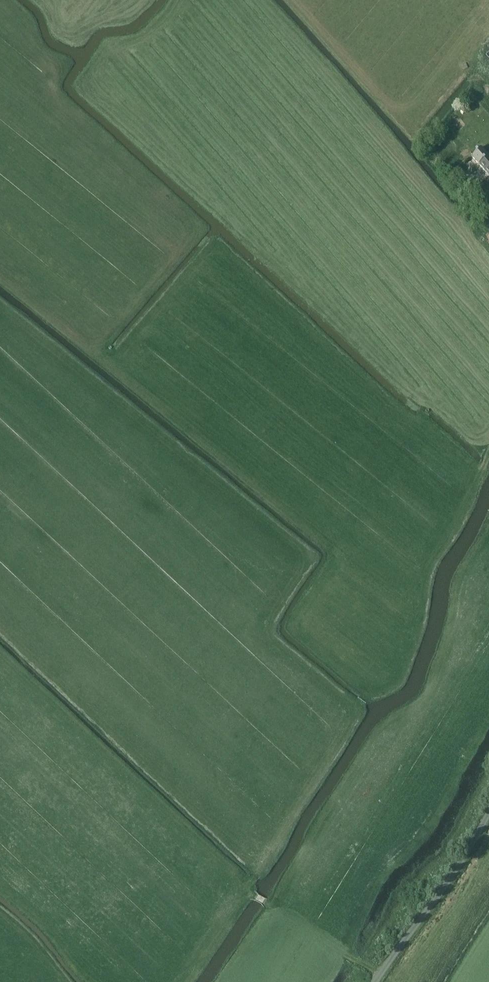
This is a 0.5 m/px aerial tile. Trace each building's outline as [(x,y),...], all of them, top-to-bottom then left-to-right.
[(488,180),(488,156),(481,147),(471,156),(488,176),(487,177),(488,180)]
